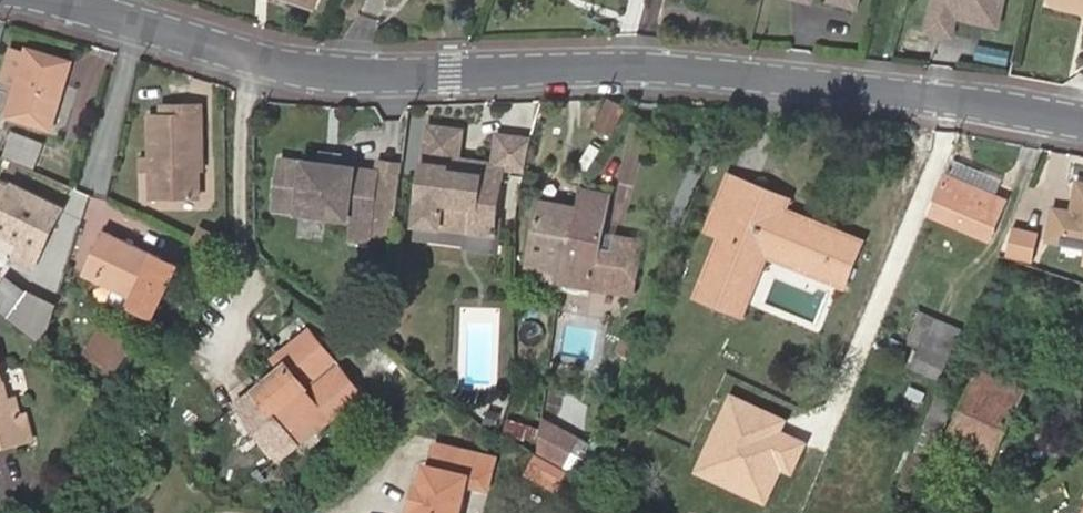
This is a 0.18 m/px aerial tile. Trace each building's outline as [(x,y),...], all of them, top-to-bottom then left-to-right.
[(1005,0),(936,0),(929,28),(953,34),(958,15),(959,9),(1001,19),(1005,0)] [(1001,19),(959,9),(958,15),(1000,25),(1001,19)] [(74,60),(27,46),(23,60),(6,56),(0,77),(0,89),(14,93),(7,117),(53,131),(74,60)] [(625,108),(610,101),(596,129),(611,136),(625,108)] [(183,120),(167,121),(152,121),(152,164),(145,164),(145,180),(152,180),(152,207),(197,206),(196,165),(204,165),(202,109),(183,110),(183,120)] [(167,110),(167,121),(183,120),(183,110),(167,110)] [(497,176),(458,171),(459,162),(463,133),(430,129),(418,228),(490,236),(497,176)] [(11,136),(1,159),(32,173),(42,150),(11,136)] [(502,137),(498,167),(526,170),(534,141),(502,137)] [(370,200),(374,172),(372,172),(335,166),(335,163),(315,160),(315,164),(275,158),(269,212),(365,224),(365,229),(394,233),(397,204),(370,200)] [(498,167),(459,162),(458,171),(497,176),(498,167)] [(990,239),(1006,200),(997,196),(973,185),(979,173),(955,162),(949,175),(932,213),(970,230),(990,239)] [(397,204),(402,167),(374,163),(372,172),(374,172),(370,200),(397,204)] [(979,173),(973,185),(997,196),(1002,183),(979,173)] [(767,255),(772,244),(849,275),(862,243),(784,211),(789,198),(730,175),(716,209),(731,215),(722,237),(699,295),(744,314),(767,255)] [(61,210),(13,187),(0,181),(0,233),(22,244),(14,259),(33,268),(61,210)] [(1082,194),(1082,183),(1074,181),(1072,192),(1082,194)] [(560,283),(591,288),(599,247),(609,196),(581,190),(577,207),(560,283)] [(1072,192),(1068,211),(1051,207),(1045,237),(1082,245),(1082,194),(1072,192)] [(560,283),(577,207),(541,200),(527,277),(560,283)] [(722,237),(731,215),(716,209),(708,231),(722,237)] [(1013,230),(1007,255),(1032,260),(1038,236),(1013,230)] [(155,257),(107,233),(87,275),(149,306),(159,284),(168,264),(155,257)] [(599,247),(591,288),(631,295),(641,242),(613,237),(611,250),(599,247)] [(849,275),(772,244),(767,255),(844,286),(849,275)] [(0,279),(0,315),(38,345),(51,305),(23,291),(2,276),(0,279)] [(939,376),(959,331),(920,314),(908,342),(921,349),(913,366),(939,376)] [(112,371),(130,344),(105,325),(86,353),(112,371)] [(362,395),(310,331),(280,356),(265,338),(234,364),(247,382),(229,395),(280,460),(293,450),(297,456),(303,451),(299,446),(362,395)] [(141,351),(130,344),(112,371),(122,378),(141,351)] [(1021,390),(978,370),(948,439),(991,459),(1021,390)] [(35,443),(26,413),(19,415),(15,400),(8,402),(0,373),(0,453),(35,443)] [(790,418),(733,392),(696,472),(773,507),(806,435),(786,426),(790,418)] [(939,395),(901,486),(915,492),(955,402),(939,395)] [(565,465),(580,437),(545,418),(540,452),(565,465)] [(433,442),(428,466),(420,464),(416,483),(413,483),(406,512),(410,512),(457,512),(463,486),(485,491),(492,455),(433,442)]
